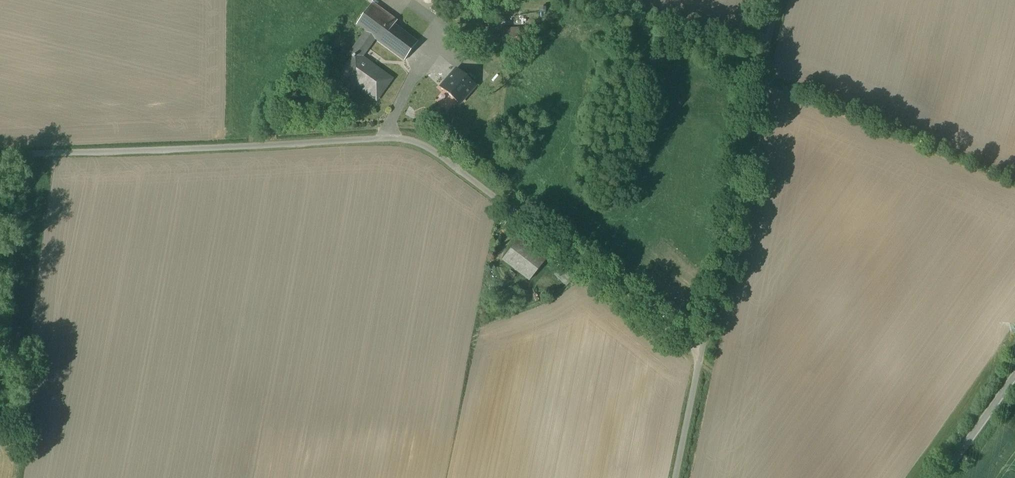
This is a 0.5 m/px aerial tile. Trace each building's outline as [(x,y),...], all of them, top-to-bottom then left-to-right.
[(370,5),(354,26),(363,32),(350,49),(357,54),(363,59),(376,41),(404,62),(419,42),(370,5)] [(530,27),(500,29),(502,51),(531,49),(530,27)] [(340,78),(376,105),(394,81),(363,59),(357,54),(340,78)] [(464,58),(437,90),(457,106),(484,74),(464,58)] [(517,241),(501,260),(529,282),(544,263),(517,241)]
